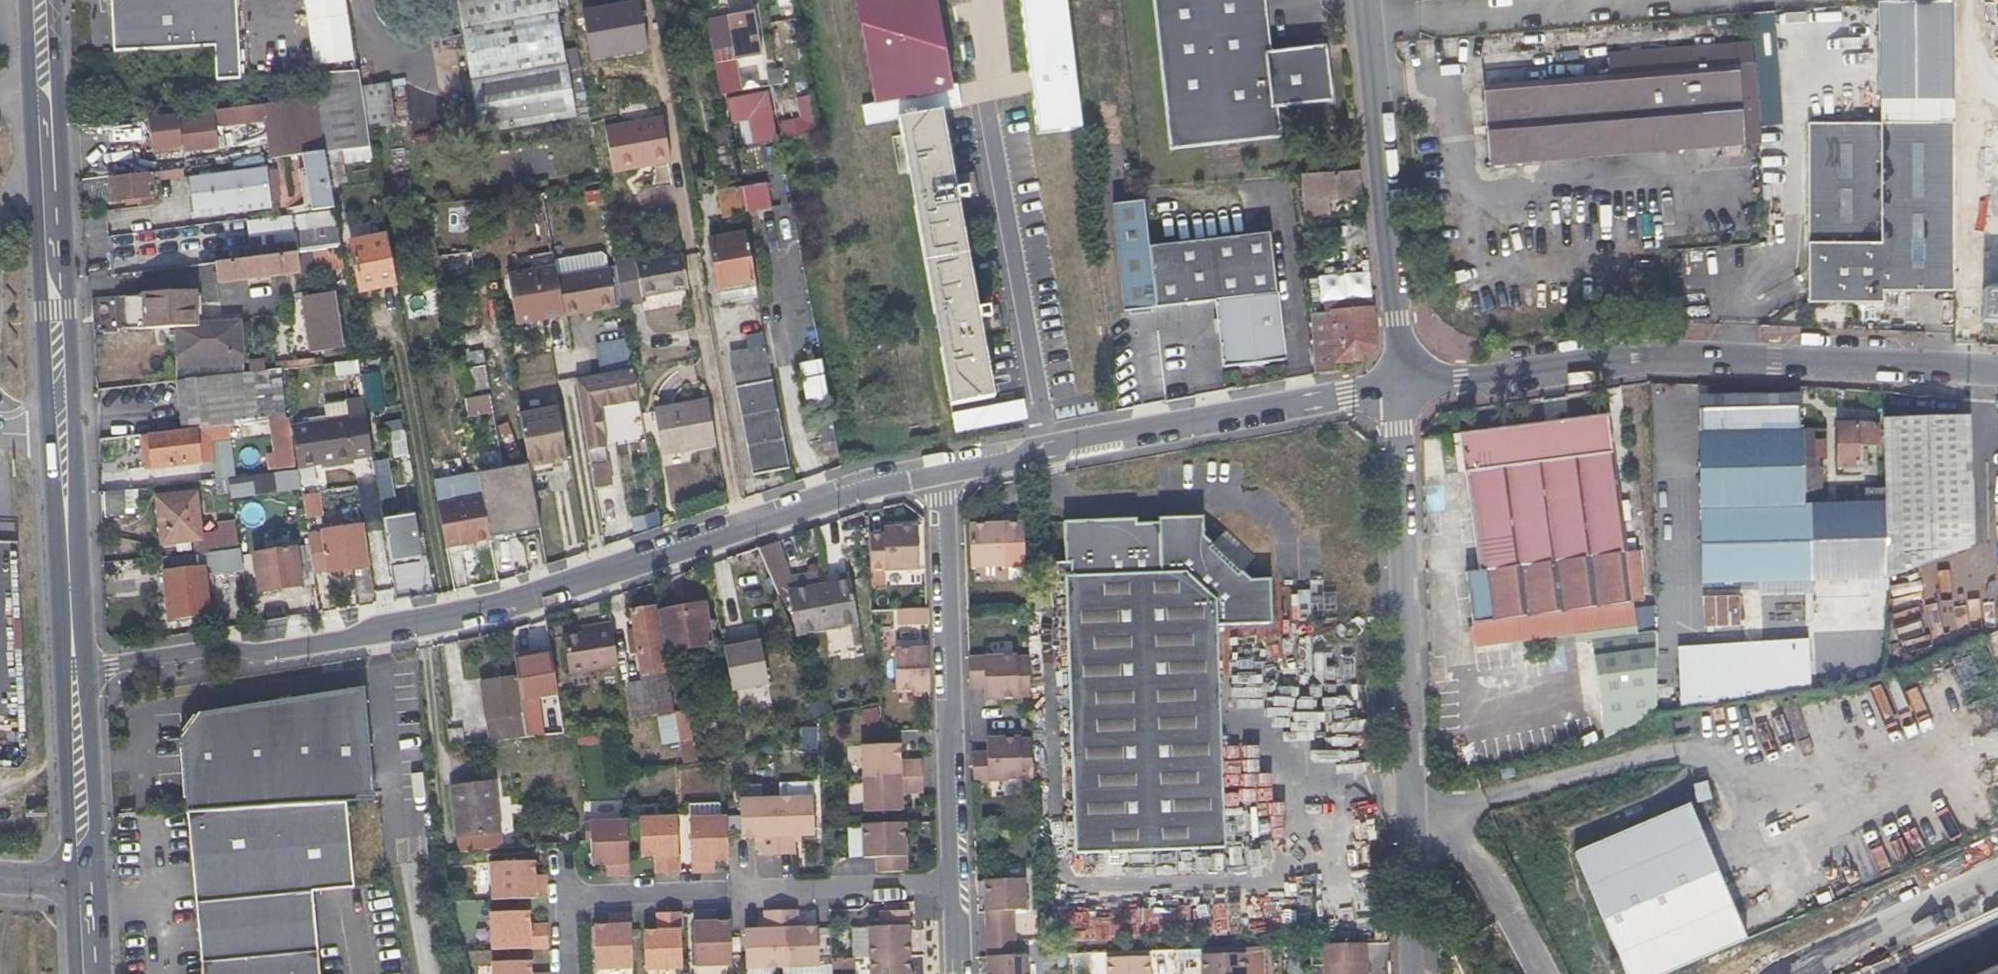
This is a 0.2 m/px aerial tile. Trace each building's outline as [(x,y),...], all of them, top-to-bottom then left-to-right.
[(114,53),(214,47),(216,84),(240,82),(236,0),(111,0),(114,53)] [(462,11),(458,12),(481,130),(576,113),(554,0),(518,0),(462,11)] [(462,11),(518,0),(460,0),(462,11)] [(1037,134),(1018,136),(1018,140),(1082,135),(1073,0),(1028,0),(1037,134)] [(1305,66),(1333,63),(1327,9),(1272,15),(1271,0),(1155,0),(1170,150),(1285,137),(1278,70),(1305,66)] [(1952,96),(1968,95),(1968,0),(1952,0),(1952,96)] [(1983,85),(1984,322),(1997,323),(1997,0),(1983,0),(1983,85)] [(648,2),(585,8),(590,60),(653,55),(648,2)] [(738,54),(747,52),(758,51),(750,13),(731,16),(738,54)] [(1610,75),(1548,81),(1485,86),(1492,165),(1759,143),(1749,45),(1609,56),(1610,75)] [(358,71),(315,75),(317,99),(317,102),(362,98),(360,86),(358,71)] [(959,78),(925,80),(926,100),(960,99),(959,78)] [(362,98),(364,111),(389,106),(385,82),(360,86),(362,98)] [(729,96),(732,124),(751,122),(753,145),(778,143),(774,92),(729,96)] [(781,138),(814,134),(810,97),(797,99),(800,120),(779,122),(781,138)] [(220,148),(219,145),(219,141),(218,128),(266,122),(272,158),(304,154),(312,209),(334,207),(325,151),(371,146),(364,111),(362,98),(317,102),(317,99),(214,110),(214,115),(177,119),(182,153),(220,148)] [(897,119),(933,315),(950,404),(993,397),(981,332),(1001,328),(997,305),(976,309),(956,199),(977,196),(973,173),(952,176),(940,112),(914,116),(913,113),(903,114),(903,118),(897,119)] [(669,159),(665,136),(660,114),(604,127),(613,170),(669,159)] [(1808,296),(1808,298),(1808,301),(1883,302),(1883,290),(1953,291),(1952,124),(1808,122),(1808,270),(1819,288),(1808,296)] [(151,172),(152,180),(183,177),(182,169),(151,172)] [(268,201),(266,185),(264,169),(192,178),(196,210),(268,201)] [(1358,171),(1342,172),(1344,195),(1345,199),(1360,198),(1358,171)] [(112,200),(133,197),(153,195),(152,180),(151,172),(79,181),(80,198),(100,196),(105,192),(105,184),(110,183),(112,200)] [(1307,198),(1307,201),(1308,204),(1322,203),(1322,198),(1344,195),(1342,172),(1298,174),(1300,199),(1307,198)] [(721,217),(773,211),(769,184),(718,190),(721,217)] [(1146,244),(1141,199),(1111,202),(1123,309),(1153,305),(1146,244)] [(195,244),(198,263),(216,261),(341,246),(337,226),(195,244)] [(719,288),(720,288),(756,281),(747,230),(710,237),(719,288)] [(1146,244),(1153,305),(1214,299),(1222,364),(1281,356),(1267,230),(1146,244)] [(351,241),(359,276),(361,289),(397,284),(387,235),(351,241)] [(305,269),(305,266),(304,263),(342,258),(341,246),(216,261),(218,281),(301,272),(301,271),(305,269)] [(472,252),(440,256),(444,281),(477,277),(472,252)] [(616,259),(619,281),(623,304),(644,300),(643,294),(690,286),(684,254),(638,263),(637,255),(616,259)] [(558,276),(556,266),(509,275),(517,323),(565,316),(558,276)] [(610,267),(558,276),(565,316),(565,317),(616,307),(610,267)] [(1819,288),(1808,270),(1808,296),(1819,288)] [(756,281),(720,288),(722,298),(741,295),(741,297),(759,295),(756,281)] [(118,326),(195,325),(194,293),(118,293),(118,326)] [(312,352),(328,349),(344,347),(334,293),(303,298),(312,352)] [(1313,346),(1315,372),(1334,370),(1334,365),(1361,361),(1375,347),(1370,303),(1329,308),(1332,344),(1313,346)] [(596,346),(602,372),(633,365),(627,339),(596,346)] [(737,386),(745,430),(752,474),(790,467),(768,346),(735,352),(737,386)] [(469,353),(468,351),(468,348),(461,350),(469,389),(488,385),(482,351),(469,353)] [(224,375),(223,363),(222,352),(175,358),(178,380),(224,375)] [(822,452),(830,451),(837,450),(821,358),(799,362),(810,419),(816,418),(822,452)] [(1049,371),(1050,379),(1051,387),(1079,382),(1076,366),(1049,371)] [(224,375),(178,380),(183,428),(194,427),(270,418),(287,417),(281,368),(224,375)] [(613,485),(609,466),(606,446),(607,446),(601,409),(599,399),(607,397),(608,408),(641,402),(635,369),(576,379),(594,489),(613,485)] [(466,400),(470,419),(496,413),(491,394),(466,400)] [(599,399),(601,409),(608,408),(607,397),(599,399)] [(715,443),(712,422),(708,401),(654,411),(662,453),(715,443)] [(527,458),(546,454),(565,451),(557,407),(519,413),(527,458)] [(1802,505),(1800,456),(1799,430),(1799,407),(1698,409),(1703,581),(1738,580),(1802,578),(1866,577),(1866,590),(1888,590),(1887,576),(1885,502),(1867,502),(1814,504),(1802,505)] [(1591,605),(1594,625),(1596,637),(1611,635),(1620,739),(1659,724),(1656,627),(1635,630),(1631,599),(1643,598),(1636,548),(1627,549),(1622,514),(1607,413),(1439,437),(1443,473),(1464,471),(1477,570),(1463,571),(1470,621),(1473,621),(1591,605)] [(1885,488),(1885,502),(1887,576),(1972,544),(1968,415),(1883,418),(1885,488)] [(270,418),(271,427),(273,436),(289,434),(287,417),(270,418)] [(1839,466),(1853,465),(1867,465),(1867,444),(1879,444),(1877,422),(1838,423),(1839,466)] [(147,432),(148,449),(150,465),(198,460),(194,427),(183,428),(147,432)] [(404,430),(393,431),(396,455),(407,454),(404,430)] [(1812,430),(1799,430),(1800,456),(1802,505),(1814,504),(1812,430)] [(366,486),(368,500),(394,497),(390,459),(374,461),(377,485),(366,486)] [(1866,489),(1867,502),(1885,502),(1885,488),(1866,489)] [(162,542),(181,540),(201,538),(196,493),(156,497),(162,542)] [(446,547),(490,538),(482,495),(438,503),(446,547)] [(497,542),(505,541),(513,539),(506,498),(489,501),(497,542)] [(390,561),(404,559),(419,557),(412,513),(383,517),(390,561)] [(634,531),(662,526),(659,513),(632,519),(634,531)] [(1631,513),(1622,514),(1627,549),(1636,548),(1631,513)] [(1070,579),(1080,853),(1230,848),(1222,626),(1276,624),(1274,580),(1260,580),(1247,570),(1260,555),(1230,529),(1217,544),(1207,536),(1207,517),(1163,519),(1165,575),(1070,579)] [(1000,522),(967,524),(968,566),(1002,564),(1001,557),(1016,557),(1015,528),(1000,529),(1000,522)] [(882,535),(869,535),(869,556),(883,555),(883,567),(914,566),(913,523),(882,524),(882,535)] [(318,556),(322,556),(325,555),(327,570),(367,564),(360,525),(314,531),(318,556)] [(1027,528),(1015,528),(1016,557),(1028,556),(1027,528)] [(299,572),(304,571),(310,571),(306,545),(254,553),(259,590),(300,584),(299,572)] [(490,546),(461,552),(466,582),(496,577),(490,546)] [(210,553),(213,576),(245,572),(242,549),(210,553)] [(207,605),(204,585),(202,566),(165,570),(169,609),(207,605)] [(1803,594),(1802,578),(1738,580),(1739,595),(1803,594)] [(858,624),(854,601),(850,579),(790,590),(798,635),(851,625),(858,624)] [(1859,585),(1816,584),(1815,627),(1857,628),(1859,585)] [(663,610),(666,631),(669,652),(715,645),(707,602),(663,610)] [(1473,642),(1594,625),(1591,605),(1473,621),(1470,621),(1473,642)] [(654,606),(633,610),(635,627),(630,627),(633,647),(639,647),(644,680),(629,683),(635,716),(661,713),(677,711),(670,670),(666,671),(654,606)] [(923,623),(923,607),(894,608),(895,624),(923,623)] [(616,668),(607,623),(593,626),(594,634),(579,636),(562,639),(569,676),(616,668)] [(858,624),(851,625),(855,645),(862,644),(858,624)] [(578,629),(579,636),(594,634),(593,626),(578,629)] [(1679,647),(1681,708),(1715,704),(1810,689),(1811,664),(1809,637),(1772,640),(1679,647)] [(740,638),(724,641),(733,688),(769,681),(762,640),(741,644),(740,638)] [(924,648),(880,649),(882,692),(926,691),(924,648)] [(967,684),(984,683),(984,696),(1021,694),(1019,653),(966,656),(967,684)] [(1032,653),(1019,653),(1021,694),(1034,694),(1032,653)] [(519,677),(523,705),(555,700),(549,655),(516,659),(519,677)] [(482,683),(487,718),(510,715),(513,737),(527,736),(523,705),(519,677),(482,683)] [(180,732),(187,809),(243,804),(344,800),(374,799),(365,687),(193,714),(180,732)] [(685,761),(695,760),(686,709),(677,711),(685,761)] [(666,743),(669,743),(673,764),(685,761),(677,711),(661,713),(666,743)] [(986,736),(987,749),(970,750),(971,778),(1025,776),(1023,734),(986,736)] [(1036,734),(1023,734),(1025,776),(1038,775),(1036,734)] [(861,744),(863,777),(898,776),(919,774),(918,759),(897,760),(895,742),(861,744)] [(863,777),(865,810),(900,808),(898,790),(920,789),(919,774),(898,776),(863,777)] [(500,779),(460,784),(468,849),(507,845),(500,779)] [(811,796),(775,797),(777,836),(777,853),(793,853),(792,840),(792,835),(799,835),(813,834),(811,796)] [(777,836),(775,797),(740,799),(741,838),(754,837),(761,836),(762,842),(762,854),(777,853),(777,836)] [(185,809),(201,973),(318,973),(310,889),(352,885),(344,800),(243,804),(187,809),(185,809)] [(1747,940),(1686,803),(1573,853),(1627,973),(1668,973),(1747,940)] [(714,860),(729,860),(727,815),(690,817),(692,871),(708,871),(707,861),(714,860)] [(680,872),(678,816),(642,817),(642,855),(657,855),(663,855),(663,872),(680,872)] [(630,873),(630,819),(592,820),(592,839),(593,864),(607,863),(614,863),(614,874),(630,873)] [(904,868),(902,820),(862,822),(863,855),(876,855),(877,870),(904,868)] [(536,881),(535,874),(535,860),(490,861),(491,898),(546,897),(546,881),(536,881)] [(1028,876),(984,877),(985,908),(986,923),(1017,923),(1016,907),(1029,907),(1028,876)] [(1061,900),(1063,929),(1078,928),(1079,939),(1111,936),(1108,897),(1061,900)] [(907,924),(907,909),(880,911),(880,925),(869,926),(870,954),(908,953),(907,924)] [(529,924),(528,910),(490,910),(491,948),(547,947),(547,930),(529,931),(529,924)] [(796,910),(780,911),(780,929),(782,968),(819,966),(817,928),(803,928),(796,928),(796,923),(796,910)] [(716,922),(710,922),(709,911),(693,912),(695,966),(733,965),(731,922),(716,922)] [(780,929),(780,911),(764,911),(764,924),(764,929),(758,930),(743,930),(745,969),(782,968),(780,929)] [(681,912),(665,912),(665,930),(658,930),(644,931),(645,969),(683,968),(681,912)] [(631,913),(614,914),(614,925),(606,925),(593,925),(594,968),(632,967),(631,913)] [(986,923),(987,939),(1017,938),(1017,923),(986,923)] [(1017,938),(987,939),(987,954),(1018,954),(1017,938)] [(1331,952),(1331,967),(1325,967),(1325,973),(1367,973),(1367,966),(1360,966),(1360,951),(1331,952)] [(908,953),(870,954),(871,973),(909,973),(908,953)] [(987,954),(988,973),(1027,973),(1026,953),(1018,954),(987,954)] [(1204,956),(1204,973),(1245,973),(1245,955),(1204,956)] [(1109,960),(1110,973),(1151,973),(1151,958),(1109,960)] [(529,960),(491,960),(491,973),(529,973),(529,960)] [(1976,973),(1997,973),(1997,964),(1976,973)]
